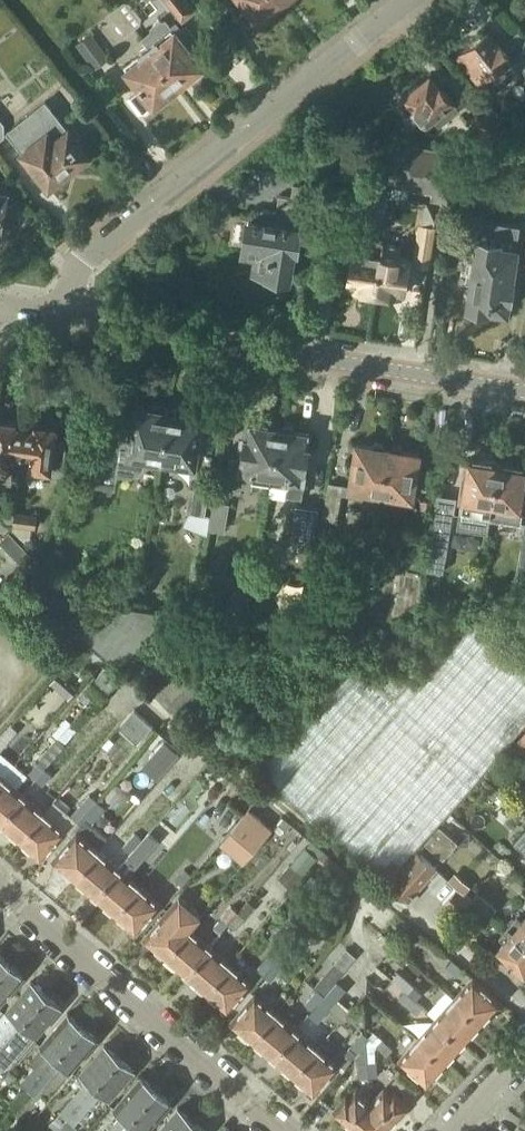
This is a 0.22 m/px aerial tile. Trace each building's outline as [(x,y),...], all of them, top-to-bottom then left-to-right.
[(181,22),(195,11),(187,0),(164,0),(181,22)] [(282,2),(280,0),(242,0),(248,8),(241,14),(249,25),(257,19),(258,21),(262,18),(266,20),(272,15),(271,10),(282,2)] [(116,8),(134,30),(140,24),(141,18),(130,3),(123,3),(116,8)] [(126,36),(134,30),(116,8),(108,14),(126,36)] [(149,46),(179,84),(202,66),(201,65),(212,56),(186,25),(181,29),(176,22),(170,26),(165,19),(164,20),(159,20),(151,27),(150,31),(141,38),(148,47),(149,46)] [(518,32),(505,42),(502,38),(498,41),(496,43),(487,31),(456,55),(479,83),(483,80),(500,101),(503,99),(518,77),(522,73),(524,75),(524,41),(518,32)] [(75,45),(95,70),(109,58),(90,33),(75,45)] [(154,104),(179,84),(149,46),(148,47),(140,54),(143,58),(128,71),(141,88),(131,96),(144,111),(153,103),(154,104)] [(424,126),(434,118),(440,126),(459,111),(453,103),(445,92),(436,80),(434,81),(430,77),(430,76),(411,91),(394,104),(398,108),(405,118),(413,111),(420,120),(424,126)] [(48,185),(87,154),(45,101),(6,131),(48,185)] [(474,127),(485,141),(502,128),(485,107),(468,120),(463,114),(453,121),(464,134),(474,127)] [(448,200),(455,156),(403,148),(395,199),(409,201),(411,187),(436,191),(435,198),(448,200)] [(308,218),(313,187),(293,184),(291,198),(280,196),(277,213),(263,211),(261,221),(250,219),(244,255),(257,256),(255,270),(269,272),(269,274),(272,280),(284,282),(290,278),(294,249),(297,250),(300,228),(296,227),(298,216),(308,218)] [(377,193),(374,216),(387,218),(390,195),(377,193)] [(1,224),(10,225),(13,207),(5,206),(6,195),(0,194),(0,233),(1,224)] [(430,256),(436,223),(433,214),(423,213),(417,254),(430,256)] [(375,293),(381,255),(383,244),(384,239),(356,235),(347,289),(361,291),(363,294),(370,296),(373,293),(375,293)] [(499,242),(478,239),(475,259),(475,260),(464,259),(461,279),(471,281),(470,291),(469,292),(468,293),(468,294),(467,296),(467,297),(467,299),(467,300),(468,301),(469,303),(468,307),(470,309),(473,311),(475,312),(478,312),(481,312),(484,312),(487,311),(490,310),(490,308),(507,311),(517,248),(499,245),(499,242)] [(381,255),(375,293),(377,294),(379,297),(386,298),(389,295),(398,297),(399,292),(405,293),(410,260),(399,257),(401,247),(383,244),(381,255)] [(117,474),(125,476),(133,477),(139,476),(143,473),(146,467),(147,463),(161,465),(170,409),(152,406),(151,409),(136,408),(131,442),(96,437),(90,473),(117,477),(117,474)] [(170,409),(161,465),(180,468),(181,462),(194,465),(202,418),(188,416),(189,412),(170,409)] [(17,467),(23,424),(0,421),(0,465),(17,467)] [(23,424),(17,467),(48,470),(49,466),(62,467),(65,442),(52,441),(53,427),(23,424)] [(254,481),(271,484),(272,475),(279,429),(276,428),(275,426),(267,425),(265,426),(248,424),(246,438),(245,438),(241,459),(230,458),(225,485),(252,489),(253,481),(254,481)] [(235,437),(237,426),(227,424),(225,436),(235,437)] [(271,484),(287,487),(286,496),(302,499),(304,490),(310,448),(307,448),(310,434),(294,431),(292,429),(285,427),(282,429),(279,429),(272,475),(271,484)] [(380,493),(387,449),(357,444),(349,497),(362,499),(364,490),(380,493)] [(387,449),(380,493),(412,498),(419,454),(387,449)] [(499,465),(468,460),(457,529),(459,529),(459,525),(487,529),(487,534),(488,534),(490,519),(499,465)] [(490,519),(520,523),(524,491),(524,469),(499,465),(490,519)] [(336,523),(342,485),(329,483),(323,521),(336,523)] [(186,513),(205,516),(209,491),(190,488),(186,513)] [(16,512),(19,493),(5,491),(1,526),(35,530),(36,514),(16,512)] [(436,510),(429,553),(447,556),(453,512),(454,513),(456,498),(437,495),(435,510),(436,510)] [(229,504),(213,501),(209,530),(224,532),(229,504)] [(296,505),(287,563),(310,567),(318,508),(296,505)] [(0,540),(0,543),(19,564),(30,554),(9,532),(0,540)] [(393,551),(379,548),(377,560),(391,562),(393,551)] [(29,605),(38,595),(39,594),(16,574),(6,586),(29,605)] [(84,633),(121,664),(162,617),(155,610),(110,604),(84,633)] [(524,724),(524,664),(469,615),(409,684),(387,665),(372,682),(351,663),(257,771),(386,884),(524,724)] [(66,680),(80,664),(72,656),(57,673),(66,680)] [(188,723),(212,693),(172,660),(147,690),(188,723)] [(110,687),(119,677),(107,666),(97,677),(110,687)] [(53,681),(60,687),(65,682),(57,675),(53,681)] [(93,682),(85,691),(98,702),(106,693),(93,682)] [(68,684),(61,693),(68,699),(75,690),(68,684)] [(88,700),(82,694),(76,701),(83,706),(88,700)] [(153,728),(134,711),(118,728),(137,746),(153,728)] [(70,724),(58,738),(65,744),(89,717),(84,712),(72,726),(70,724)] [(0,738),(0,752),(18,731),(11,725),(0,738)] [(515,746),(524,754),(524,734),(515,746)] [(41,759),(29,773),(35,778),(36,779),(45,769),(44,768),(47,764),(65,744),(58,738),(39,758),(41,759)] [(107,751),(114,742),(109,738),(102,747),(107,751)] [(180,756),(178,754),(165,742),(153,755),(143,767),(158,781),(180,756)] [(45,769),(36,779),(43,785),(51,776),(60,773),(77,754),(65,744),(47,764),(44,768),(45,769)] [(1,779),(14,764),(1,753),(0,754),(0,780),(1,779)] [(0,780),(0,822),(21,797),(14,791),(27,776),(14,764),(1,779),(0,780)] [(89,795),(71,816),(79,823),(97,801),(89,795)] [(0,822),(0,823),(9,831),(9,834),(14,839),(18,838),(20,840),(42,814),(21,797),(0,822)] [(97,801),(79,823),(83,826),(87,830),(91,825),(105,808),(97,801)] [(43,813),(71,837),(81,825),(53,802),(43,813)] [(255,850),(272,830),(249,810),(231,831),(255,850)] [(42,814),(20,840),(22,842),(22,846),(27,850),(31,850),(41,858),(63,833),(42,814)] [(69,842),(54,860),(59,865),(63,868),(63,870),(63,872),(69,876),(71,876),(72,876),(74,878),(97,851),(108,839),(98,831),(91,825),(87,830),(83,826),(77,833),(69,842)] [(443,860),(458,844),(439,827),(425,843),(443,860)] [(513,842),(524,853),(524,829),(513,842)] [(118,868),(95,895),(104,903),(104,907),(110,912),(113,911),(116,913),(138,886),(127,877),(148,852),(146,851),(157,839),(149,832),(128,856),(118,868)] [(134,832),(122,846),(129,852),(141,839),(134,832)] [(120,848),(109,861),(97,851),(74,878),(76,880),(76,883),(82,888),(86,888),(95,895),(118,868),(128,856),(120,848)] [(305,848),(291,865),(303,875),(317,858),(305,848)] [(408,903),(414,895),(437,870),(417,852),(388,885),(408,903)] [(349,873),(325,853),(316,863),(325,871),(324,872),(339,885),(349,873)] [(192,876),(185,870),(175,880),(183,886),(192,876)] [(448,880),(457,888),(457,887),(465,893),(471,887),(455,873),(448,880)] [(138,886),(116,913),(117,915),(117,918),(123,923),(126,922),(136,931),(159,904),(138,886)] [(490,917),(471,900),(472,900),(465,893),(457,887),(457,888),(442,905),(457,917),(465,908),(484,924),(490,917)] [(490,917),(491,916),(497,909),(478,893),(472,900),(471,900),(490,917)] [(168,912),(145,939),(155,947),(155,950),(160,955),(164,954),(166,957),(189,930),(201,917),(180,899),(168,912)] [(329,925),(343,908),(333,900),(318,917),(329,925)] [(240,911),(229,924),(237,931),(256,907),(248,901),(240,911)] [(232,905),(214,927),(221,933),(229,924),(240,911),(232,905)] [(524,941),(524,916),(521,921),(516,917),(508,926),(524,941)] [(524,974),(524,941),(508,926),(499,936),(504,940),(493,953),(522,978),(524,974)] [(186,974),(209,948),(189,930),(166,957),(168,958),(168,961),(173,966),(176,965),(186,974)] [(395,946),(382,935),(379,938),(391,950),(395,946)] [(207,992),(230,965),(209,948),(186,974),(196,982),(196,986),(202,991),(206,991),(207,992)] [(264,977),(282,955),(275,949),(256,970),(264,977)] [(356,957),(346,949),(314,987),(324,996),(356,957)] [(282,955),(264,977),(271,983),(289,961),(282,955)] [(9,963),(0,956),(0,974),(9,963)] [(446,967),(456,976),(462,969),(452,960),(446,967)] [(24,976),(9,963),(0,974),(0,1004),(24,976)] [(230,965),(207,992),(209,993),(209,996),(214,1002),(218,1001),(228,1009),(250,983),(230,965)] [(408,993),(414,986),(398,972),(392,979),(405,991),(408,993)] [(377,982),(398,1000),(405,991),(392,979),(384,973),(377,982)] [(455,999),(482,1023),(500,1003),(473,979),(455,999)] [(0,1019),(0,1026),(4,1030),(0,1034),(0,1048),(46,995),(31,982),(7,1011),(1,1019),(0,1019)] [(338,983),(309,1015),(318,1023),(330,1008),(343,1019),(364,995),(351,983),(346,990),(338,983)] [(408,993),(416,1000),(422,993),(414,986),(408,993)] [(34,1034),(37,1036),(61,1008),(46,995),(0,1048),(0,1061),(8,1067),(27,1045),(25,1044),(34,1034)] [(253,1040),(275,1013),(255,996),(232,1022),(241,1030),(241,1033),(247,1039),(251,1038),(253,1040)] [(464,1043),(482,1023),(455,999),(437,1019),(464,1043)] [(273,1058),(296,1031),(275,1013),(253,1040),(254,1041),(254,1044),(260,1049),(263,1049),(273,1058)] [(28,1090),(37,1080),(83,1027),(68,1014),(41,1045),(48,1051),(36,1065),(21,1083),(28,1090)] [(445,1064),(464,1043),(437,1019),(418,1040),(445,1064)] [(71,1071),(98,1040),(83,1027),(37,1080),(28,1090),(35,1096),(44,1086),(51,1078),(63,1065),(71,1071)] [(294,1075),(316,1049),(296,1031),(273,1058),(282,1065),(283,1069),(288,1073),(291,1073),(294,1075)] [(362,1033),(345,1054),(352,1060),(369,1039),(362,1033)] [(382,1039),(376,1046),(386,1056),(393,1049),(382,1039)] [(427,1084),(445,1064),(418,1040),(400,1060),(427,1084)] [(83,1101),(120,1058),(105,1045),(80,1074),(88,1081),(76,1095),(70,1102),(61,1113),(48,1126),(54,1130),(58,1130),(77,1108),(83,1101)] [(316,1049),(294,1075),(296,1077),(295,1079),(302,1085),(305,1085),(315,1093),(338,1067),(316,1049)] [(135,1071),(120,1058),(83,1101),(77,1108),(58,1130),(70,1130),(75,1125),(84,1114),(90,1108),(102,1093),(110,1100),(135,1071)] [(377,1062),(358,1064),(359,1078),(378,1077),(377,1062)] [(419,1091),(400,1074),(392,1083),(411,1099),(419,1091)] [(156,1090),(141,1077),(114,1108),(122,1115),(110,1129),(108,1130),(121,1130),(156,1090)] [(171,1103),(156,1090),(121,1130),(148,1130),(171,1103)] [(373,1130),(385,1130),(408,1106),(394,1094),(391,1098),(384,1092),(372,1107),(373,1130)] [(356,1093),(350,1100),(346,1097),(335,1110),(359,1130),(373,1130),(372,1107),(356,1093)] [(192,1121),(178,1109),(159,1130),(184,1130),(192,1121)] [(184,1130),(204,1130),(192,1121),(184,1130)]
